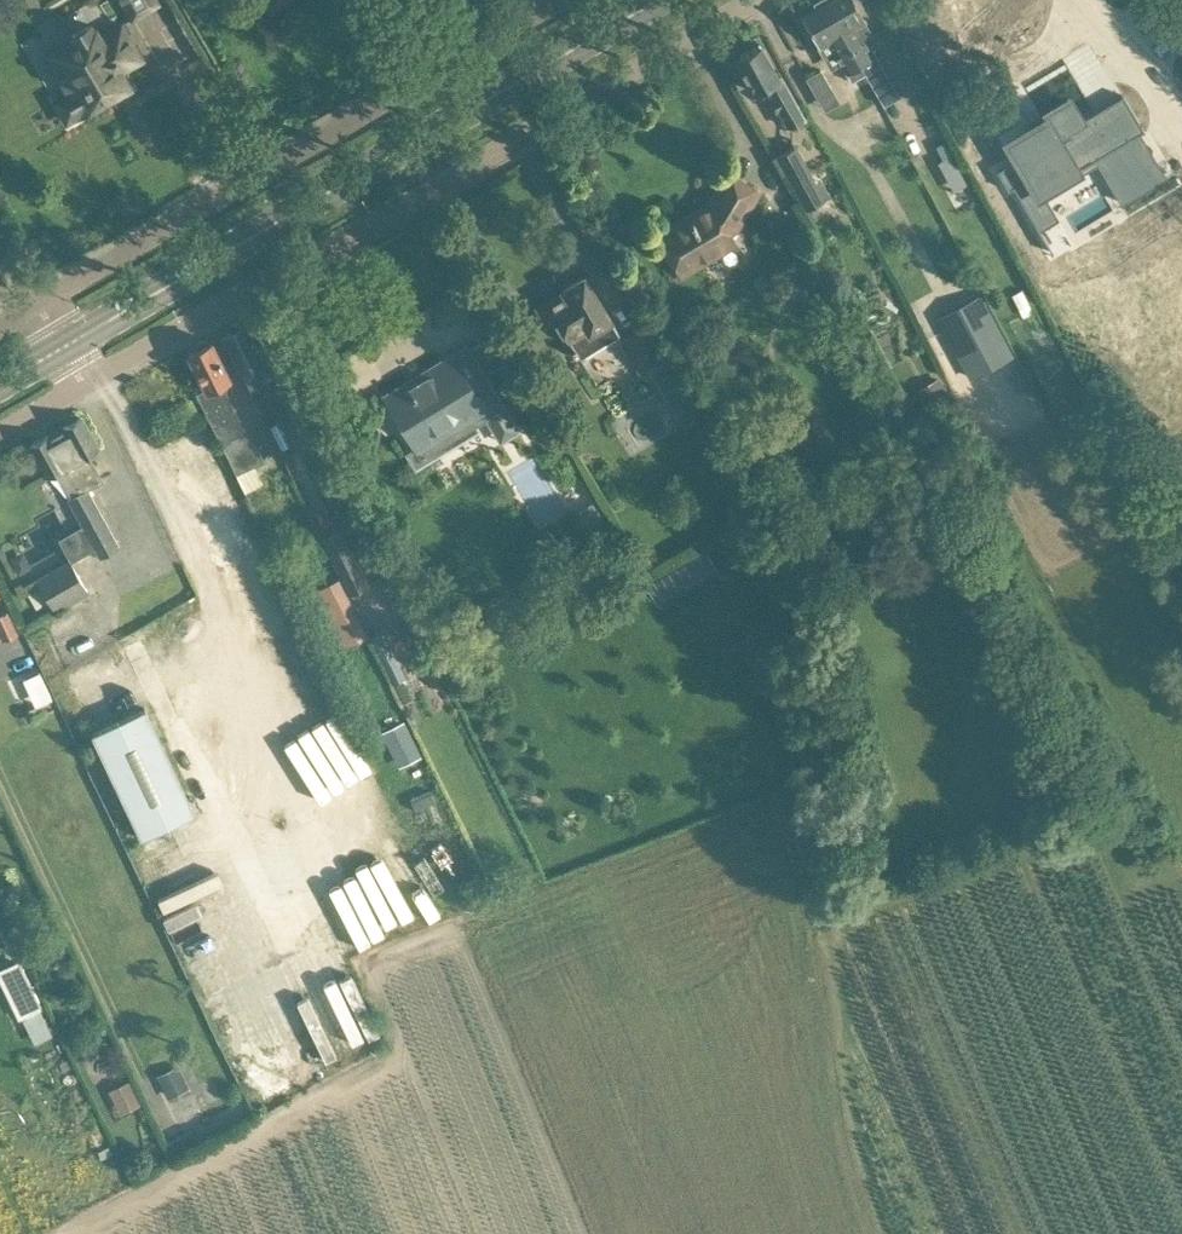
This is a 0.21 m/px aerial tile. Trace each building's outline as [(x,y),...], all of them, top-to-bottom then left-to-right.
[(132,18),(158,3),(156,0),(122,0),(132,18)] [(823,0),(814,0),(799,9),(819,44),(828,39),(847,72),(846,72),(851,81),(865,72),(823,0)] [(865,72),(866,73),(879,66),(866,45),(875,40),(862,18),(863,17),(853,0),(823,0),(865,72)] [(50,55),(46,57),(67,93),(54,100),(67,121),(79,114),(80,115),(99,103),(101,106),(129,89),(128,86),(130,85),(121,70),(142,58),(121,22),(100,35),(95,27),(93,28),(91,24),(70,36),(73,40),(49,54),(50,55)] [(759,43),(735,57),(753,89),(766,82),(790,123),(804,115),(781,75),(778,76),(759,43)] [(821,69),(806,77),(817,96),(831,88),(821,69)] [(1013,161),(997,170),(1008,190),(1013,187),(1035,224),(1037,223),(1050,215),(1053,219),(1056,218),(1040,192),(1140,133),(1144,130),(1123,95),(1085,118),(1081,120),(1069,101),(1044,116),(1044,115),(1042,117),(1045,123),(1033,130),(1032,128),(1008,142),(1017,158),(1013,161)] [(921,111),(901,122),(935,185),(954,174),(921,111)] [(798,144),(775,156),(804,212),(831,198),(821,179),(817,181),(798,144)] [(1131,177),(1130,178),(1138,191),(1163,176),(1155,163),(1131,177)] [(758,189),(732,174),(713,207),(693,218),(690,213),(658,231),(683,273),(734,243),(728,233),(735,229),(758,189)] [(548,323),(554,320),(578,360),(619,335),(583,276),(562,288),(564,290),(538,306),(539,308),(537,310),(536,314),(540,322),(545,323),(547,321),(548,323)] [(940,315),(970,375),(1014,353),(984,293),(940,315)] [(230,329),(231,330),(222,335),(255,403),(272,437),(283,432),(276,418),(281,415),(271,395),(255,363),(263,359),(245,323),(243,324),(242,323),(239,321),(238,320),(230,324),(231,325),(230,329)] [(691,411),(661,361),(669,357),(649,324),(620,342),(640,374),(646,371),(676,420),(678,420),(687,414),(691,411)] [(229,377),(211,340),(209,341),(208,340),(203,338),(196,342),(196,346),(196,347),(188,351),(206,387),(196,392),(236,473),(264,460),(257,446),(245,437),(248,435),(221,381),(229,377)] [(440,361),(384,395),(422,458),(427,455),(426,454),(452,439),(487,418),(491,424),(508,414),(467,344),(439,360),(440,361)] [(1005,362),(970,383),(996,426),(1030,406),(1005,362)] [(687,414),(678,420),(681,426),(691,420),(687,414)] [(99,448),(81,416),(30,444),(47,476),(62,468),(76,494),(68,498),(100,557),(120,546),(87,487),(102,479),(88,454),(99,448)] [(344,528),(322,539),(350,595),(371,585),(344,528)] [(88,589),(71,560),(37,580),(54,609),(88,589)] [(338,578),(314,590),(337,637),(361,625),(338,578)] [(0,613),(0,629),(5,638),(18,633),(6,610),(0,613)] [(35,646),(87,624),(82,612),(30,634),(35,646)] [(9,678),(19,702),(35,695),(39,705),(54,699),(40,665),(9,678)] [(143,712),(89,738),(139,842),(193,816),(143,712)] [(401,724),(385,732),(400,763),(416,755),(401,724)] [(0,973),(0,978),(19,1018),(23,1016),(27,1024),(45,1016),(40,1007),(43,1006),(22,963),(0,973)] [(300,999),(324,1057),(368,1039),(361,1020),(368,1018),(351,978),(300,999)] [(179,1064),(158,1075),(169,1098),(190,1087),(179,1064)] [(118,1112),(142,1105),(134,1079),(110,1086),(118,1112)]
